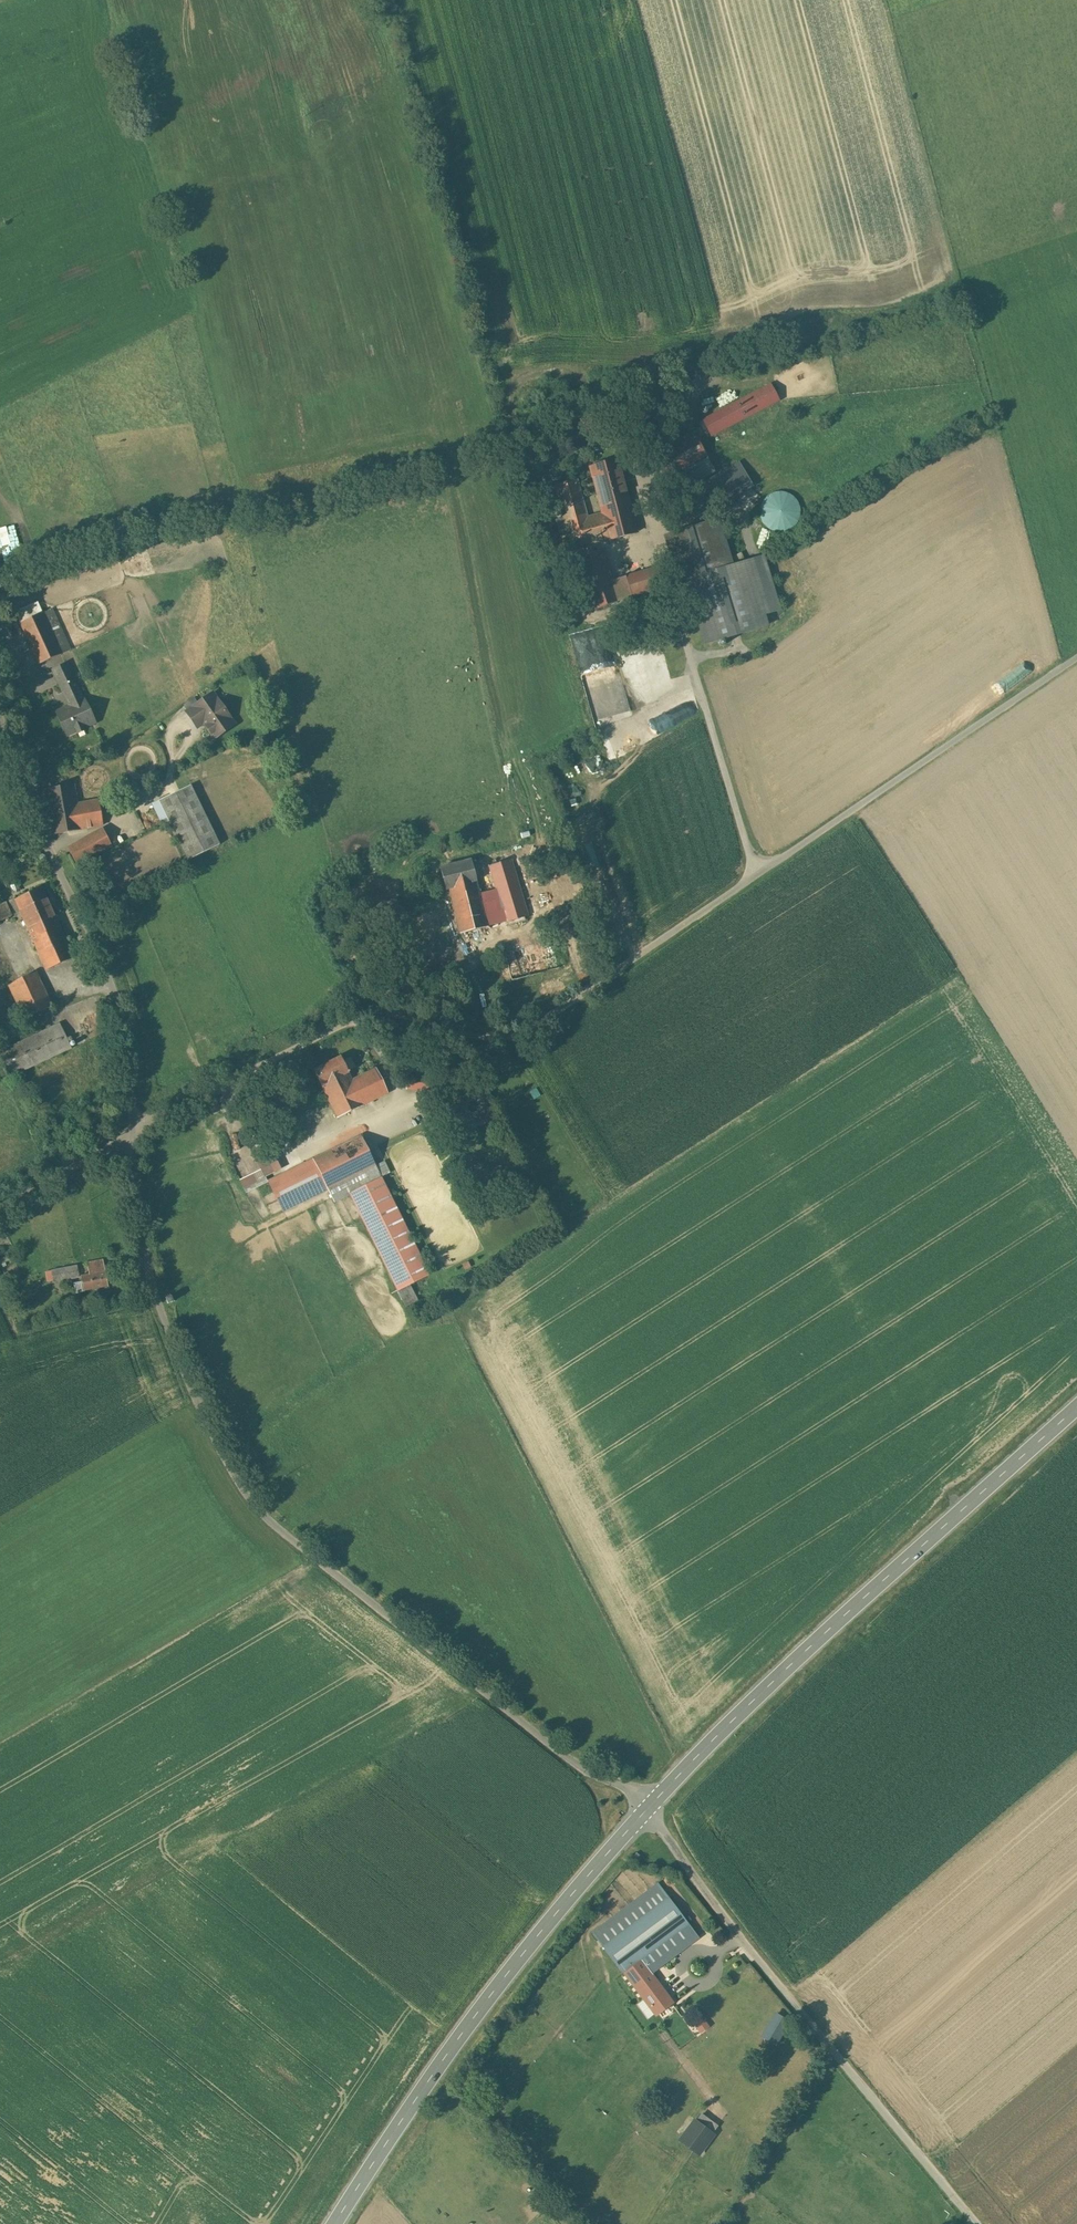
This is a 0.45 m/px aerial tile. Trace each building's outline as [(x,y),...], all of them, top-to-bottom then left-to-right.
[(780,400),(771,383),(702,420),(711,437),(780,400)] [(639,534),(619,459),(588,467),(600,513),(588,516),(578,480),(554,486),(571,551),(639,534)] [(691,488),(705,513),(753,486),(740,461),(691,488)] [(771,493),(765,497),(761,503),(759,509),(759,516),(762,522),(766,528),(773,531),(780,533),(787,532),(793,528),(798,523),(800,516),(801,510),(799,503),(795,498),(790,494),(784,492),(777,492),(771,493)] [(721,518),(671,533),(684,579),(734,564),(721,518)] [(804,557),(815,556),(813,543),(802,545),(804,557)] [(601,551),(575,560),(592,610),(619,601),(601,551)] [(734,564),(684,579),(705,646),(782,612),(765,555),(734,564)] [(787,562),(778,564),(780,576),(789,574),(787,562)] [(656,567),(625,576),(633,599),(663,589),(656,567)] [(792,577),(787,579),(788,582),(783,583),(785,587),(794,584),(792,577)] [(71,652),(52,609),(43,613),(38,602),(15,612),(39,665),(71,652)] [(610,623),(571,632),(576,655),(615,647),(610,623)] [(632,703),(669,693),(658,652),(631,660),(632,664),(641,661),(642,665),(630,668),(623,670),(632,703)] [(85,696),(68,661),(51,670),(68,706),(55,712),(67,738),(98,723),(85,696)] [(0,666),(0,683),(0,684),(11,680),(4,665),(0,666)] [(237,724),(214,690),(184,710),(197,729),(204,724),(214,740),(237,724)] [(78,803),(74,784),(43,790),(52,835),(103,826),(98,799),(78,803)] [(220,844),(191,785),(159,800),(187,859),(220,844)] [(102,828),(68,847),(78,866),(113,847),(102,828)] [(527,919),(513,861),(491,867),(497,890),(479,894),(471,860),(440,868),(445,891),(448,890),(459,935),(527,919)] [(73,955),(42,887),(14,899),(20,912),(43,969),(73,955)] [(0,904),(0,921),(20,912),(13,898),(0,904)] [(560,969),(552,939),(504,952),(512,981),(560,969)] [(52,1005),(35,971),(4,987),(21,1020),(52,1005)] [(58,1023),(0,1050),(0,1056),(10,1077),(70,1048),(58,1023)] [(352,1080),(341,1058),(312,1073),(336,1121),(389,1094),(376,1068),(352,1080)] [(411,1089),(435,1090),(436,1074),(411,1074),(411,1089)] [(99,1142),(108,1136),(103,1128),(94,1133),(99,1142)] [(430,1273),(360,1135),(268,1181),(284,1213),(327,1191),(333,1203),(349,1195),(397,1290),(430,1273)] [(103,1259),(86,1262),(89,1273),(105,1270),(103,1259)] [(76,1264),(51,1269),(54,1282),(79,1277),(76,1264)] [(89,1273),(81,1275),(84,1291),(108,1287),(105,1270),(89,1273)] [(658,1884),(593,1932),(623,1972),(624,1971),(655,2013),(656,2014),(656,2013),(672,2002),(672,2001),(671,2001),(650,1973),(697,1937),(658,1884)] [(776,2011),(762,2036),(777,2045),(791,2020),(776,2011)] [(702,2017),(693,2024),(700,2034),(710,2027),(702,2017)] [(716,2134),(694,2118),(678,2140),(693,2151),(700,2156),(716,2134)]
